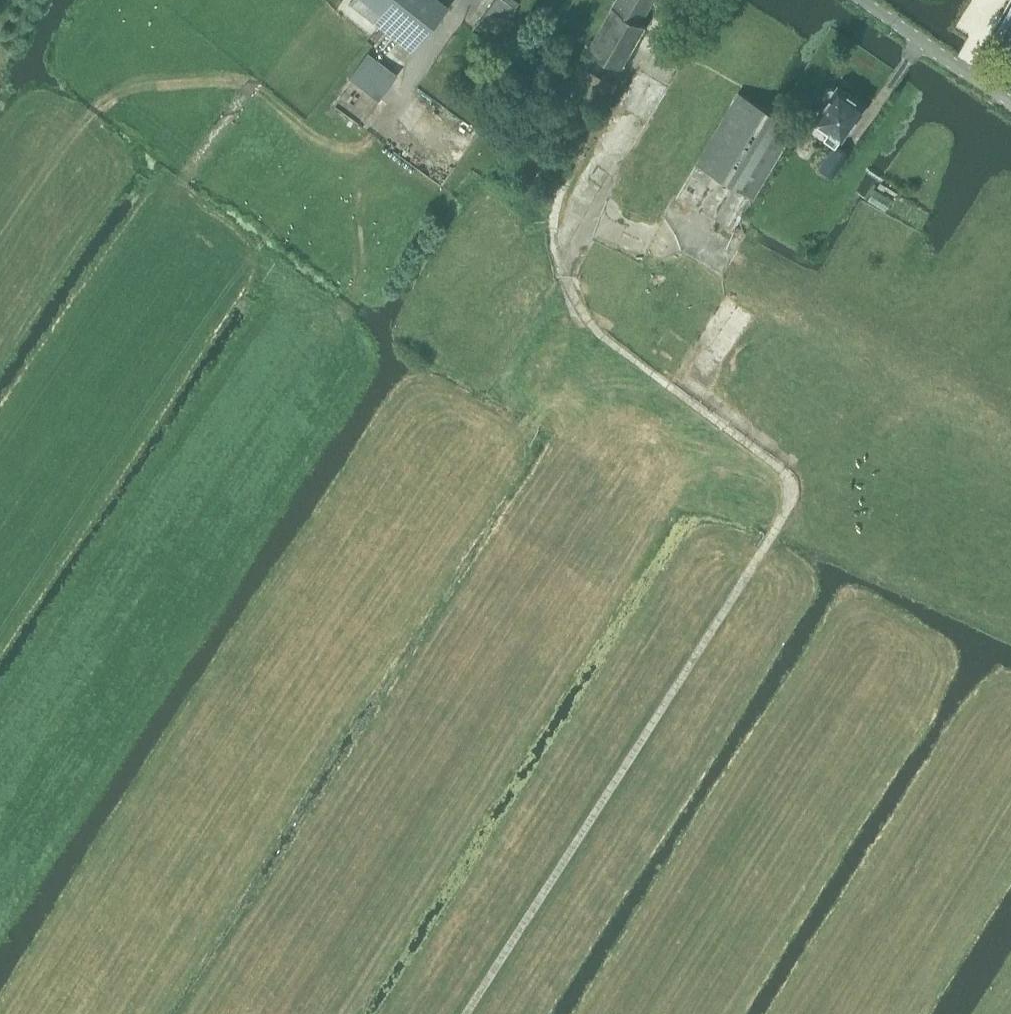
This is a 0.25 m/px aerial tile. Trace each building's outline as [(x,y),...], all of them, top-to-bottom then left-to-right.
[(351,1),(413,50),(448,6),(440,0),(351,0),(351,1)] [(484,22),(498,32),(516,7),(520,2),(517,0),(500,0),(484,22)] [(641,20),(648,8),(645,6),(648,0),(616,0),(613,5),(613,6),(589,47),(622,66),(646,25),(645,25),(646,23),(641,20)] [(993,29),(1010,40),(1010,0),(993,29)] [(671,43),(667,50),(675,55),(679,47),(671,43)] [(578,62),(567,81),(600,101),(607,89),(611,81),(578,62)] [(825,137),(835,144),(863,105),(860,102),(857,106),(852,102),(854,99),(851,97),(851,93),(845,89),(842,90),(839,88),(837,90),(833,86),(828,87),(823,94),(824,99),(828,102),(817,119),(831,129),(825,137)] [(796,126),(739,92),(697,163),(753,197),(796,126)] [(848,154),(835,144),(820,166),(833,176),(848,154)]
